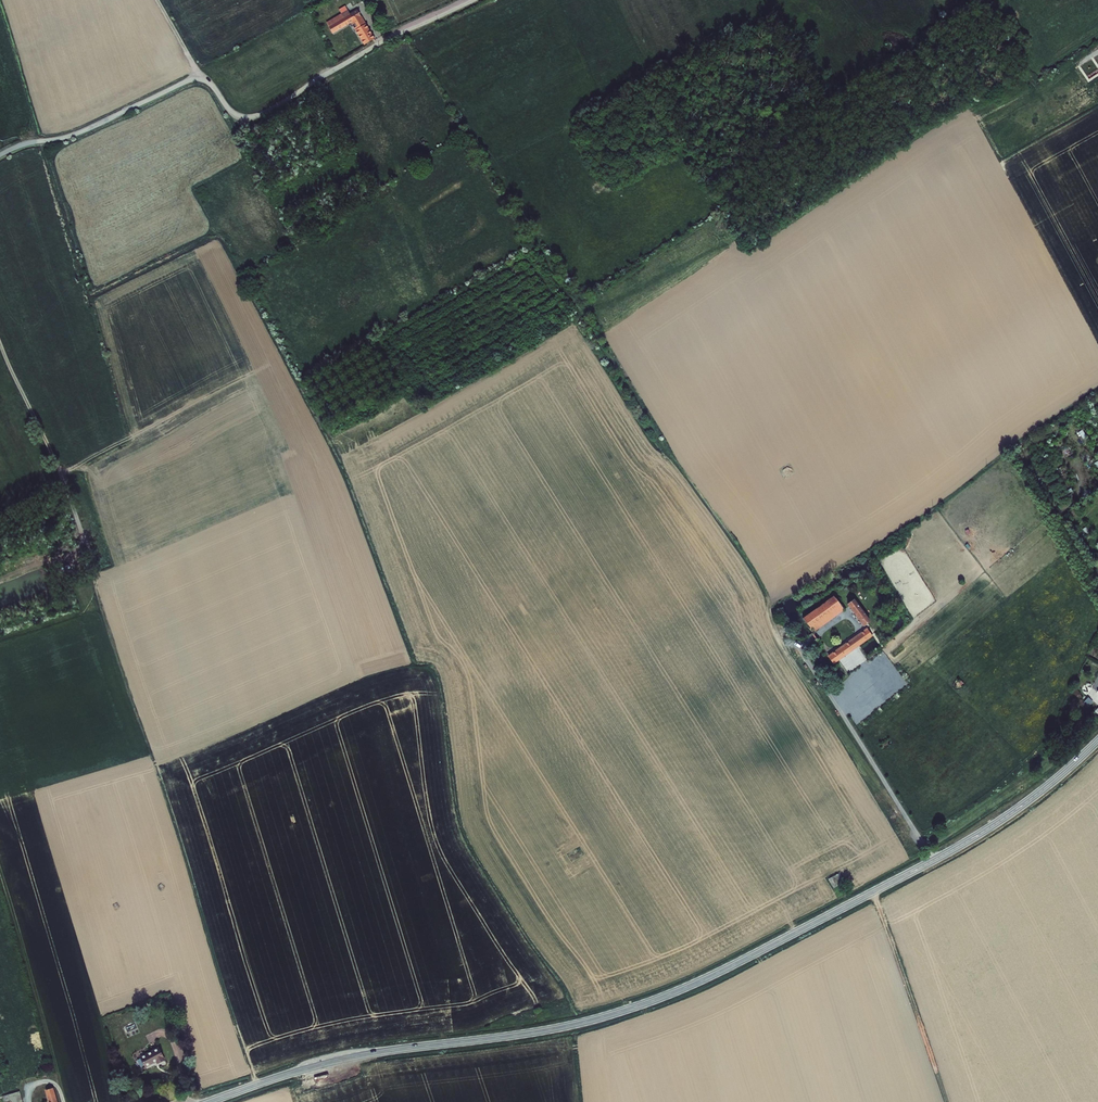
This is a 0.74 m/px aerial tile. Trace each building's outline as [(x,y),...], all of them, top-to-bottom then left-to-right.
[(374,38),(367,24),(366,24),(362,16),(358,9),(350,14),(330,26),(333,33),(353,22),(365,44),(374,38)] [(350,14),(348,10),(327,22),(330,26),(350,14)] [(834,592),(803,615),(813,629),(844,607),(834,592)] [(869,618),(855,597),(849,602),(863,623),(869,618)] [(876,629),(871,621),(827,654),(832,660),(876,629)] [(1088,697),(1083,701),(1088,706),(1092,702),(1088,697)] [(838,874),(828,878),(832,888),(842,884),(838,874)] [(155,1061),(157,1064),(165,1059),(158,1046),(139,1056),(145,1067),(155,1061)] [(54,1087),(46,1089),(49,1101),(58,1101),(54,1087)] [(20,1091),(2,1096),(4,1101),(23,1101),(20,1091)]
